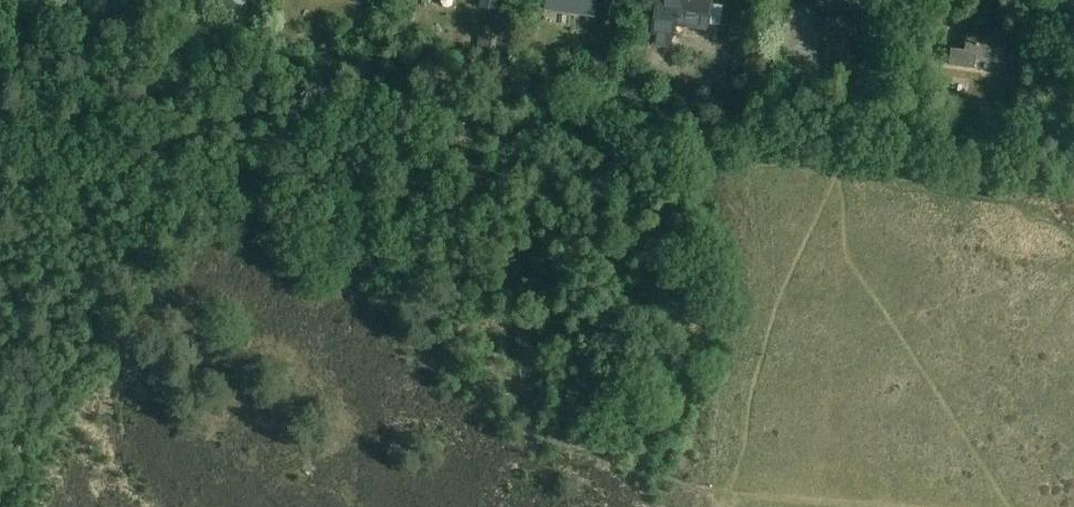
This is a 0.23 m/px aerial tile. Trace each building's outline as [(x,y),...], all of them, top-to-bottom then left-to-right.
[(235,12),(246,0),(225,0),(223,3),(235,12)] [(480,8),(495,10),(497,0),(481,0),(480,8)] [(545,9),(582,15),(584,0),(546,0),(545,9)] [(713,0),(659,0),(656,3),(650,45),(670,48),(674,26),(709,31),(713,0)] [(1027,55),(1032,29),(1015,26),(1014,35),(1017,35),(1013,52),(1027,55)] [(1003,63),(1007,33),(969,28),(966,50),(952,48),(949,65),(975,69),(977,59),(1003,63)]
